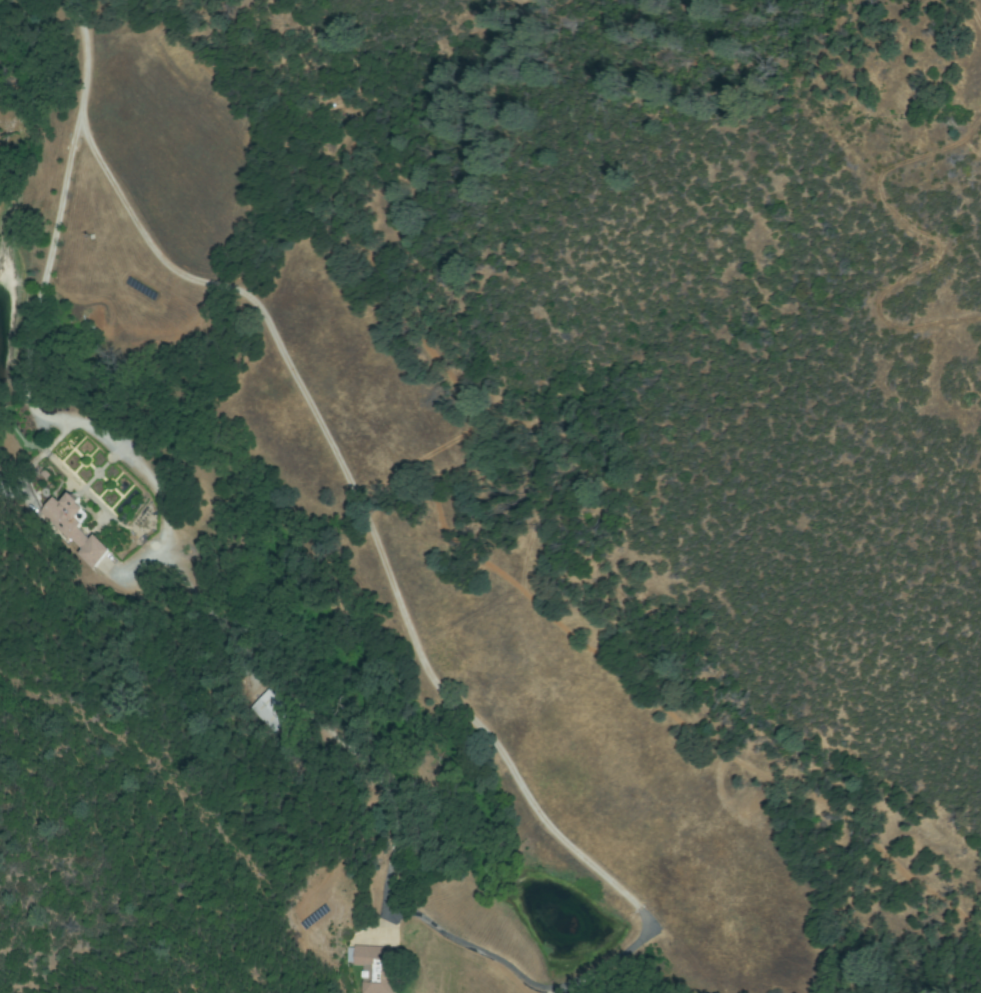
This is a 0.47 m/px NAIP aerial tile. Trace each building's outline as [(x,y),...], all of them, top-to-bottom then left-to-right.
[(89,518),(81,526),(107,553),(94,566),(44,514),(65,493),(89,518)] [(260,692),(282,715),(266,731),(244,708),(260,692)] [(362,945),(351,944),(342,948),(341,963),(358,964),(358,978),(360,982),(371,982),(371,981),(366,967),(370,966),(377,966),(377,961),(369,961),(362,945)] [(389,983),(376,983),(376,992),(390,992),(389,983)]
